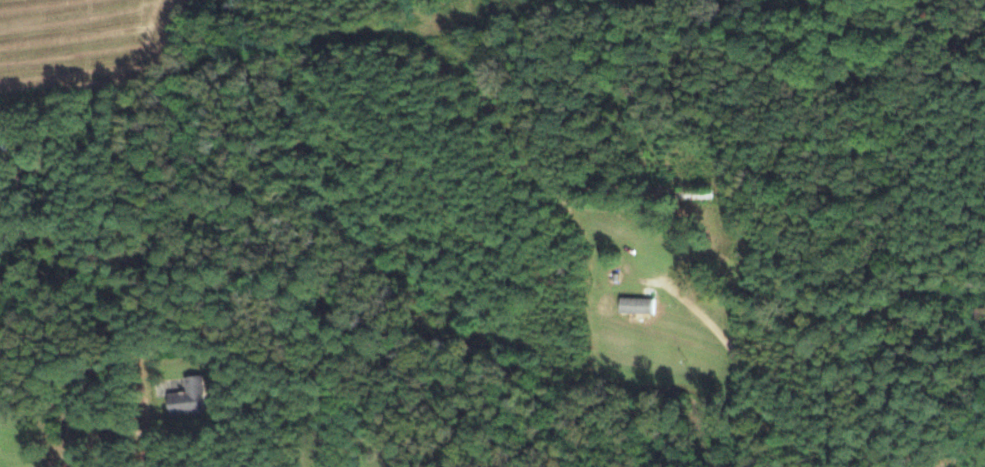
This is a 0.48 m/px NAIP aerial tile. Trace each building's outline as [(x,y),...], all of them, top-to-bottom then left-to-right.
[(619,313),(653,314),(654,299),(619,298),(619,313)] [(184,377),(185,392),(168,393),(169,415),(204,413),(201,375),(184,377)]
